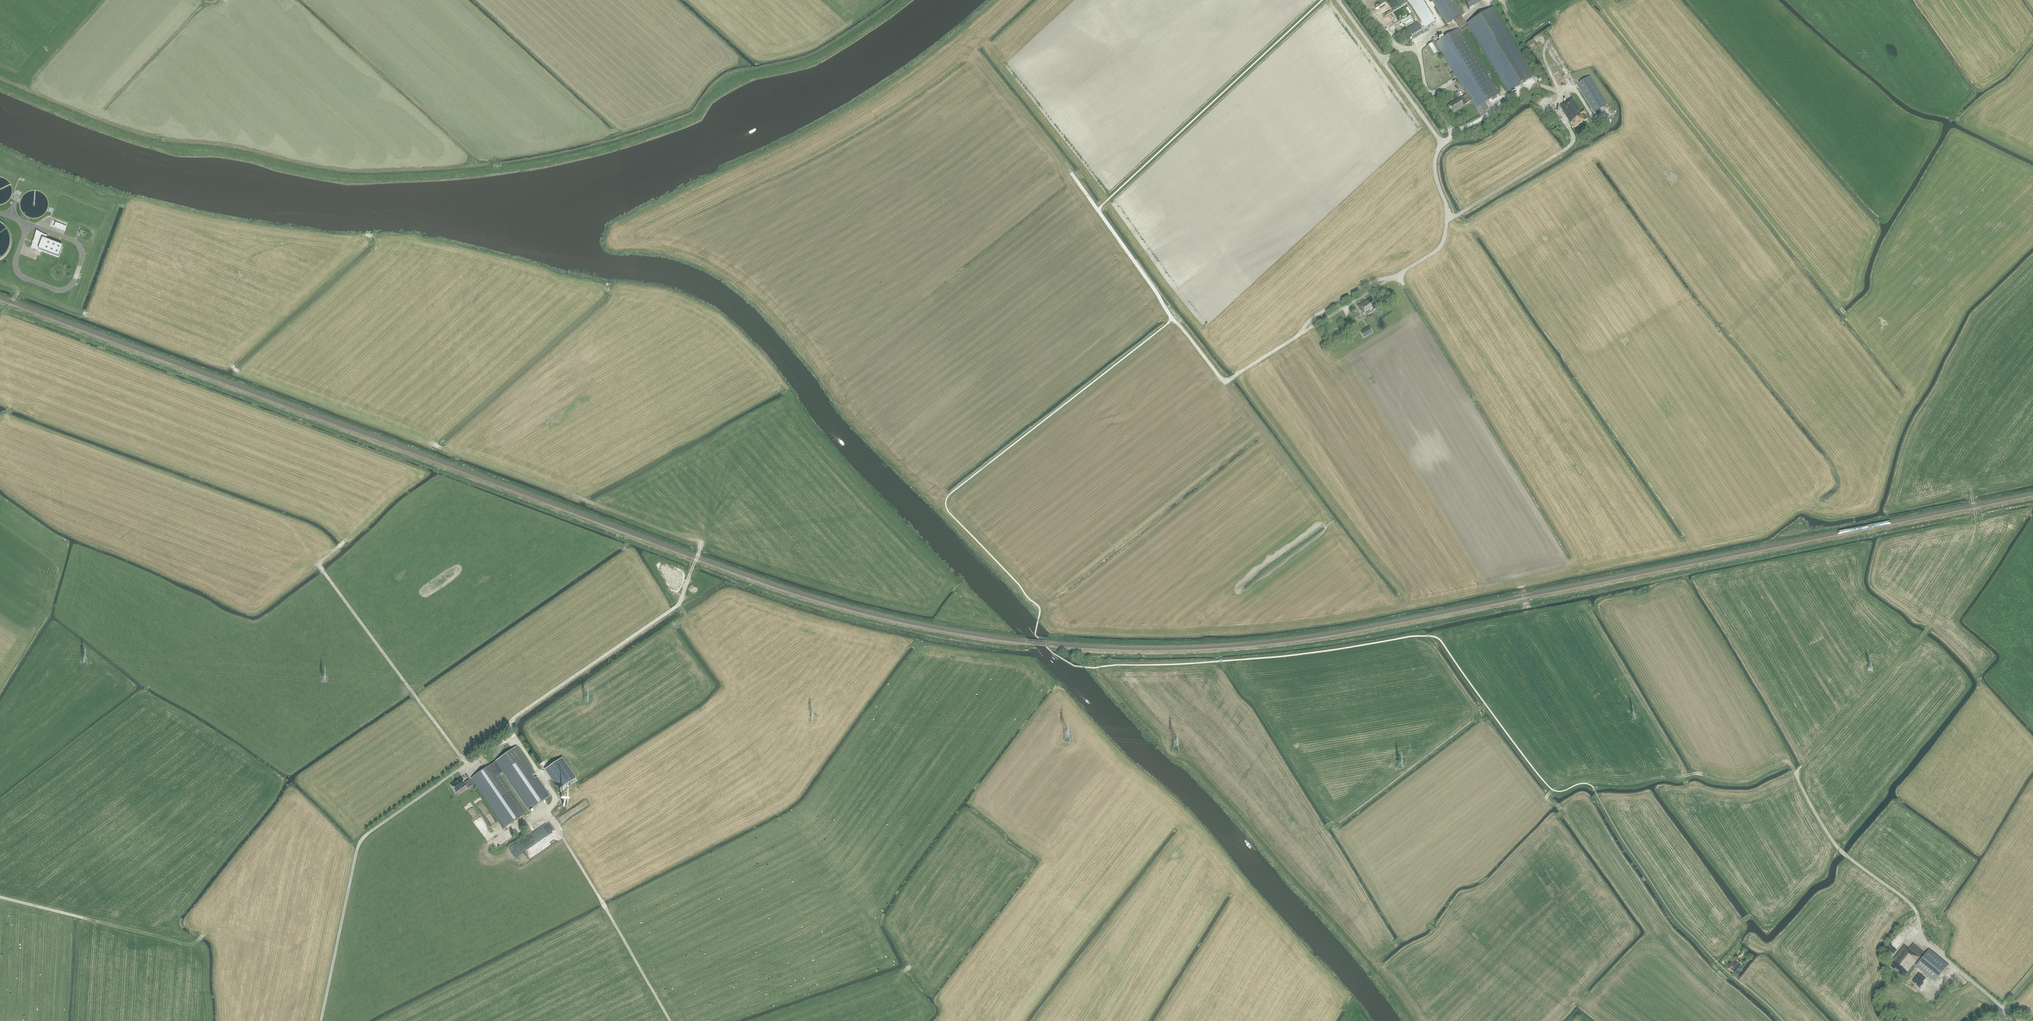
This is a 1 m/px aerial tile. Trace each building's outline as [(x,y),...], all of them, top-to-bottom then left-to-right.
[(1447,24),(1462,15),(1453,0),(1432,0),(1447,24)] [(1469,8),(1483,0),(1464,0),(1469,8)] [(1493,8),(1467,23),(1509,91),(1534,76),(1493,8)] [(1423,33),(1417,23),(1406,30),(1413,40),(1423,33)] [(1484,103),(1499,94),(1459,28),(1435,43),(1467,94),(1459,99),(1449,105),(1453,112),(1463,106),(1471,101),(1476,108),(1480,116),(1489,110),(1484,103)] [(1440,52),(1434,41),(1426,46),(1432,56),(1440,52)] [(1594,113),(1608,104),(1590,76),(1577,84),(1594,113)] [(1555,112),(1552,106),(1553,105),(1548,97),(1541,101),(1546,109),(1550,115),(1555,112)] [(1564,104),(1560,106),(1571,123),(1571,122),(1575,127),(1587,119),(1584,114),(1586,113),(1585,110),(1581,112),(1572,98),(1563,103),(1564,104)] [(15,190),(12,197),(14,198),(13,199),(18,201),(22,192),(15,190)] [(54,227),(65,231),(66,227),(56,223),(54,227)] [(37,231),(31,248),(58,257),(62,247),(46,240),(47,236),(44,235),(37,231)] [(1378,307),(1372,298),(1366,301),(1358,306),(1363,314),(1365,315),(1372,311),(1378,307)] [(1364,338),(1373,332),(1369,326),(1360,332),(1364,338)] [(503,772),(529,810),(547,798),(545,794),(532,775),(534,774),(516,747),(495,761),(491,764),(499,775),(503,772)] [(545,769),(559,790),(576,779),(562,758),(548,768),(545,769)] [(471,778),(497,816),(505,827),(525,813),(491,764),(486,768),(471,778)] [(459,780),(449,787),(453,793),(463,786),(466,790),(473,785),(469,779),(462,784),(459,780)] [(1935,981),(1948,965),(1929,949),(1925,954),(1913,944),(1909,949),(1904,946),(1894,958),(1895,959),(1889,966),(1904,977),(1914,964),(1935,981)] [(1734,973),(1742,965),(1737,960),(1729,969),(1734,973)] [(1917,985),(1923,990),(1927,985),(1921,980),(1917,985)]
